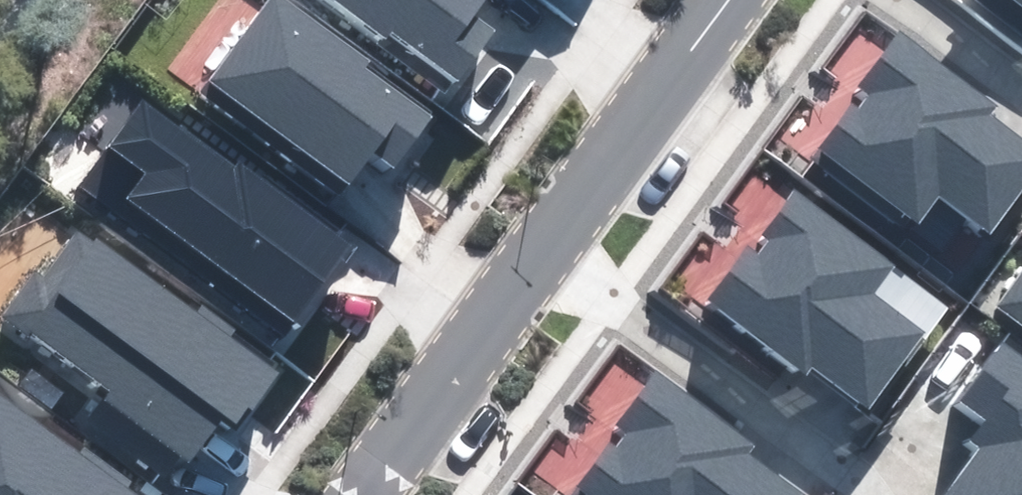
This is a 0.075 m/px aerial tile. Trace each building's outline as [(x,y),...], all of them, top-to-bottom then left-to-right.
[(289,0),(270,0),(203,92),(341,191),(372,149),(394,165),(428,118),(361,70),(370,58),(289,0)] [(446,91),(493,27),(474,13),(483,0),(320,0),(446,91)] [(900,34),(860,89),(870,96),(859,111),(849,104),(810,158),(911,230),(937,193),(991,232),(1021,189),(1021,143),(986,118),(996,104),(900,34)] [(144,96),(80,183),(289,334),(353,247),(144,96)] [(894,262),(794,190),(762,233),(772,240),(760,257),(748,248),(709,301),(808,371),(813,364),(869,405),(922,331),(871,294),(894,262)] [(77,232),(42,280),(32,273),(0,317),(0,322),(190,459),(222,415),(237,425),(274,374),(77,232)] [(999,308),(1021,325),(1021,276),(999,308)] [(1005,345),(963,402),(989,421),(973,444),(982,451),(950,494),(1021,494),(1021,357),(1005,345)] [(575,494),(805,494),(748,454),(754,445),(656,374),(619,425),(623,428),(575,494)] [(0,399),(0,494),(134,494),(0,399)]
